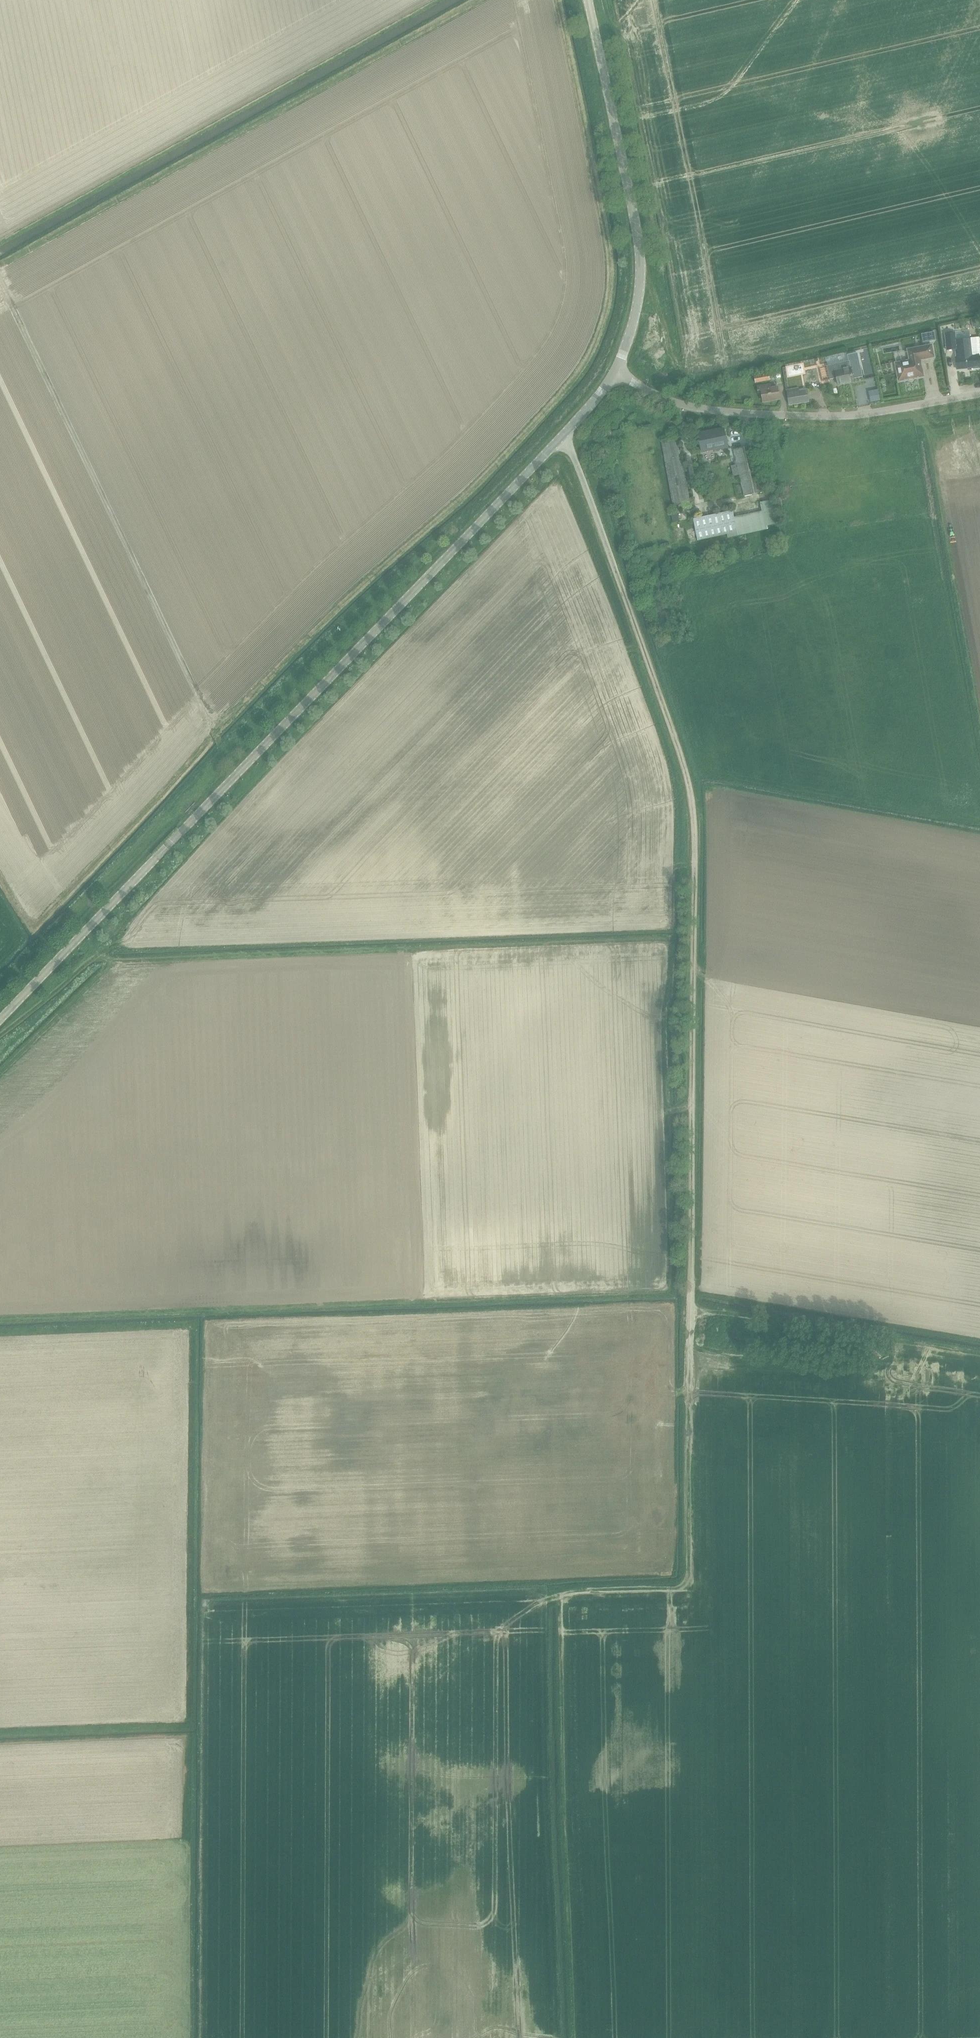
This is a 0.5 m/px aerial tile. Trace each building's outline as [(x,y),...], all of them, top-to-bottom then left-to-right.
[(971,320),(972,328),(976,327),(977,330),(979,329),(979,319),(971,320)] [(932,332),(920,334),(921,343),(930,341),(934,340),(932,332)] [(956,357),(957,370),(979,367),(979,355),(979,346),(979,337),(955,340),(955,333),(945,334),(947,349),(956,349),(957,356),(956,357)] [(896,363),(899,381),(923,376),(920,360),(933,357),(931,346),(908,350),(910,361),(896,363)] [(846,362),(827,366),(828,373),(829,376),(830,380),(837,378),(839,385),(854,382),(854,379),(863,377),(857,353),(848,355),(850,361),(846,362)] [(768,373),(756,376),(757,383),(770,380),(768,373)] [(779,399),(778,389),(777,388),(769,390),(768,385),(758,387),(759,393),(762,392),(763,402),(779,399)] [(809,402),(806,389),(799,391),(799,388),(787,390),(789,406),(809,402)] [(878,390),(869,391),(871,403),(880,401),(878,390)] [(698,434),(700,443),(702,452),(714,450),(714,451),(728,449),(724,428),(698,434)] [(691,507),(680,448),(678,438),(662,441),(674,510),(691,507)] [(733,476),(740,474),(745,497),(764,492),(753,446),(734,450),(738,465),(731,466),(733,476)] [(733,511),(694,519),(699,540),(727,534),(728,537),(738,535),(767,529),(767,526),(778,523),(775,509),(773,499),(760,502),(762,512),(734,517),(733,511)] [(688,508),(681,509),(683,518),(690,516),(688,508)] [(181,844),(187,832),(179,828),(173,840),(181,844)] [(173,839),(166,845),(172,851),(178,845),(173,839)]
